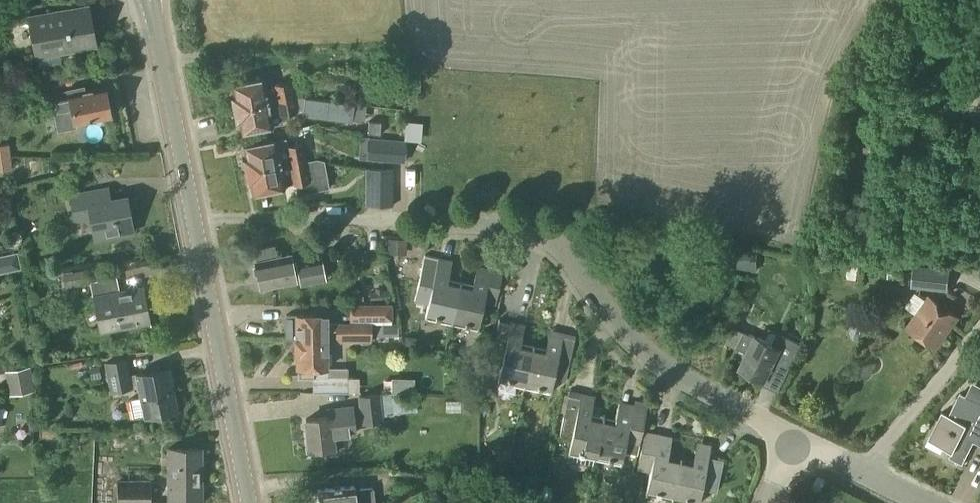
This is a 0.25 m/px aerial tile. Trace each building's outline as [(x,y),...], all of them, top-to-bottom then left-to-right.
[(35,52),(59,47),(59,52),(95,45),(89,12),(63,17),(62,12),(29,18),(35,52)] [(275,89),(265,91),(263,79),(231,85),(233,96),(232,97),(234,108),(294,97),(291,82),(273,85),(275,89)] [(69,93),(55,96),(57,109),(71,106),(74,123),(76,123),(109,116),(109,113),(111,111),(110,102),(106,101),(104,88),(83,92),(82,88),(68,91),(69,93)] [(294,97),(234,108),(236,120),(238,120),(240,132),(272,126),(270,113),(279,112),(279,116),(297,113),(306,111),(304,100),(295,102),(294,97)] [(380,122),(369,121),(368,133),(380,134),(380,122)] [(246,170),(306,160),(303,144),(287,147),(285,138),(242,147),(244,158),(243,158),(240,160),(242,168),(245,169),(246,170)] [(404,162),(405,141),(367,138),(366,159),(404,162)] [(12,166),(9,140),(0,141),(0,168),(12,166)] [(284,187),(283,186),(293,184),(293,185),(295,185),(297,195),(329,189),(324,160),(317,159),(306,160),(246,170),(248,182),(249,182),(251,193),(284,187)] [(376,193),(375,205),(392,205),(392,194),(392,169),(376,169),(376,178),(376,193)] [(74,220),(90,216),(94,239),(132,232),(125,197),(101,202),(99,190),(69,196),(74,220)] [(388,239),(387,254),(406,255),(407,240),(388,239)] [(275,258),(273,247),(253,250),(256,262),(255,262),(256,264),(253,268),(254,275),(258,277),(261,289),(299,281),(300,286),(327,280),(322,254),(289,261),(288,256),(275,258)] [(337,265),(362,265),(362,250),(336,251),(337,265)] [(740,267),(740,272),(754,274),(755,269),(757,253),(743,251),(740,267)] [(21,269),(18,252),(0,256),(0,274),(21,269)] [(451,324),(460,283),(448,280),(452,262),(426,256),(417,299),(429,302),(425,318),(451,324)] [(948,292),(950,270),(914,265),(911,287),(948,292)] [(460,283),(451,324),(478,330),(484,302),(495,305),(502,273),(477,268),(473,285),(460,283)] [(93,300),(97,299),(102,328),(149,319),(143,289),(119,293),(116,276),(89,281),(93,300)] [(382,290),(382,288),(375,288),(376,292),(371,292),(371,303),(390,300),(389,289),(382,290)] [(937,350),(959,320),(928,298),(906,329),(937,350)] [(343,307),(343,325),(389,324),(389,307),(343,307)] [(327,335),(328,325),(316,324),(316,316),(286,316),(286,339),(296,339),(296,341),(295,341),(295,342),(314,341),(314,335),(327,335)] [(523,388),(532,347),(519,344),(523,326),(510,323),(509,325),(498,322),(489,365),(500,367),(497,382),(523,388)] [(389,336),(389,324),(343,325),(328,325),(327,335),(314,335),(314,341),(295,342),(295,353),(296,353),(296,368),(297,368),(297,378),(312,379),(312,393),(344,392),(344,394),(380,394),(379,382),(358,385),(358,381),(348,382),(348,368),(327,368),(327,344),(335,344),(335,342),(371,342),(371,336),(389,336)] [(772,345),(755,337),(729,325),(726,343),(747,354),(740,369),(765,381),(775,362),(790,369),(801,345),(777,334),(772,345)] [(532,347),(523,388),(549,393),(552,379),(565,382),(575,337),(548,331),(544,349),(532,347)] [(405,336),(404,347),(415,349),(416,337),(405,336)] [(167,369),(136,375),(137,376),(129,378),(125,359),(105,362),(111,391),(131,387),(130,385),(138,384),(144,416),(176,410),(167,369)] [(10,396),(34,391),(35,391),(30,366),(5,371),(10,396)] [(89,368),(91,379),(100,378),(98,367),(89,368)] [(593,459),(602,418),(589,415),(593,398),(568,392),(559,437),(570,439),(567,454),(593,459)] [(380,395),(380,394),(357,394),(361,425),(383,422),(383,417),(394,415),(392,398),(391,394),(380,395)] [(967,398),(960,394),(948,416),(941,413),(928,441),(951,452),(948,458),(962,465),(973,443),(979,446),(979,404),(967,398)] [(620,465),(623,451),(637,454),(646,411),(648,402),(634,400),(632,406),(618,403),(614,421),(602,418),(593,459),(620,465)] [(329,417),(305,420),(309,451),(311,450),(311,457),(335,454),(334,448),(334,447),(332,434),(354,431),(350,406),(346,407),(328,409),(329,417)] [(644,430),(636,470),(649,472),(644,495),(670,500),(678,458),(666,455),(670,436),(657,433),(644,430)] [(101,441),(80,447),(83,457),(104,451),(101,441)] [(670,500),(684,502),(696,502),(700,488),(716,492),(723,460),(706,456),(708,446),(695,443),(691,461),(678,458),(670,500)] [(168,448),(167,502),(201,502),(201,448),(168,448)] [(117,502),(162,502),(162,501),(151,501),(151,480),(116,480),(117,502)] [(354,486),(316,490),(317,493),(314,495),(315,502),(316,502),(377,502),(375,502),(374,489),(371,487),(354,489),(354,486)]
